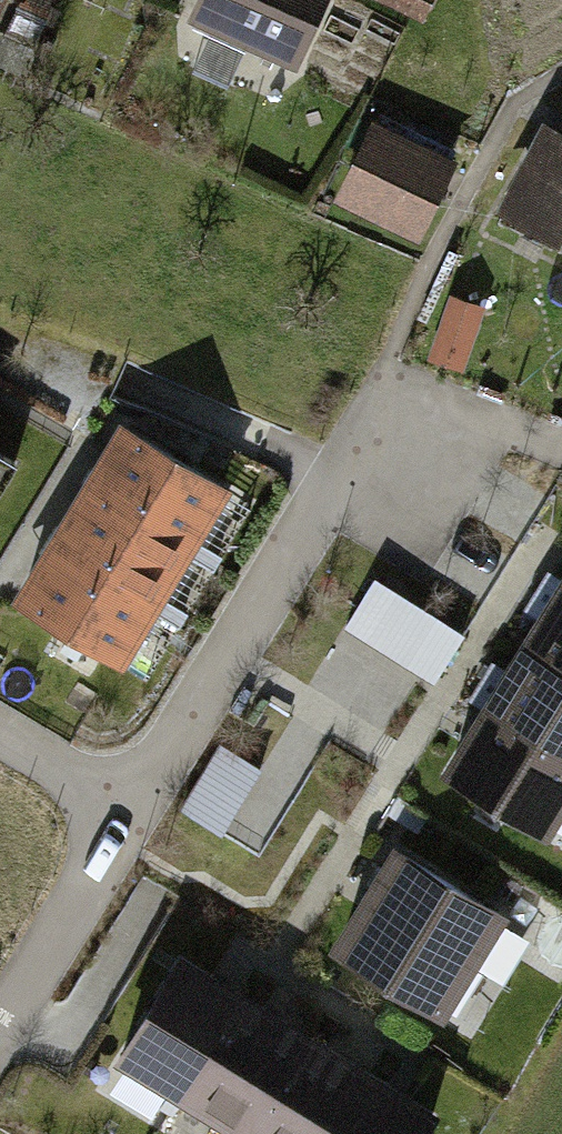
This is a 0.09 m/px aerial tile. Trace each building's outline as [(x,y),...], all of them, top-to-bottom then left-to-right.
[(187,16),(295,63),(322,0),(194,0),(187,16)] [(412,21),(424,0),(373,0),(412,21)] [(12,5),(0,34),(0,35),(33,48),(45,18),(12,5)] [(366,113),(329,194),(414,233),(451,152),(366,113)] [(496,212),(561,245),(561,131),(542,121),(496,212)] [(249,499),(122,424),(8,615),(135,690),(249,499)] [(20,463),(0,451),(0,496),(20,463)] [(369,576),(337,628),(432,685),(464,632),(369,576)] [(438,774),(543,840),(561,810),(561,578),(438,774)] [(256,766),(215,742),(178,804),(218,828),(256,766)] [(433,1017),(504,909),(393,837),(323,945),(433,1017)] [(111,1064),(230,1133),(419,1133),(433,1111),(173,959),(111,1064)]
